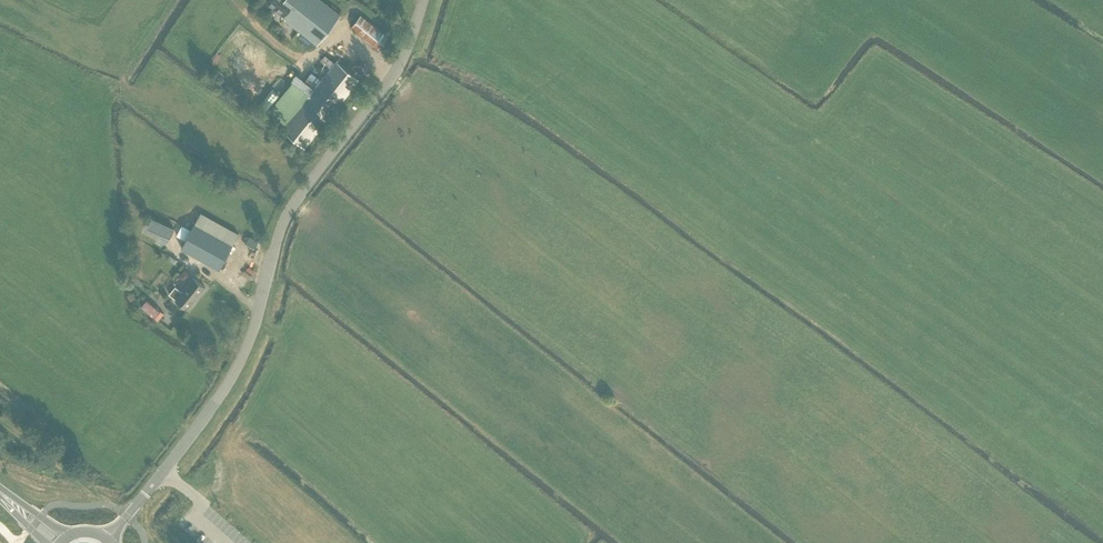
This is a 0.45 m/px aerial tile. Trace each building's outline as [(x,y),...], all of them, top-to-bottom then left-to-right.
[(323,0),(269,0),(268,2),(283,14),(281,16),(317,45),(341,14),(323,0)] [(351,27),(378,49),(388,37),(361,15),(351,27)] [(330,64),(333,59),(323,54),(320,59),(330,64)] [(305,147),(359,79),(338,62),(283,129),(305,147)] [(239,234),(201,212),(194,224),(184,218),(174,237),(184,242),(181,247),(220,269),(239,234)] [(195,261),(175,249),(171,256),(191,268),(195,261)] [(248,263),(242,271),(252,278),(258,270),(248,263)] [(187,309),(205,287),(193,277),(182,291),(175,286),(169,294),(187,309)] [(160,311),(147,299),(141,307),(154,318),(160,311)] [(167,324),(172,318),(165,313),(161,319),(167,324)]
